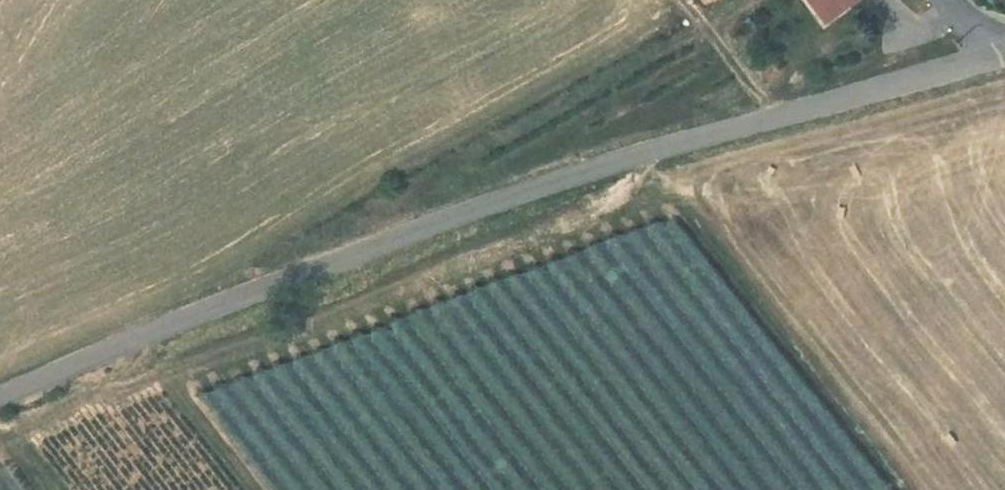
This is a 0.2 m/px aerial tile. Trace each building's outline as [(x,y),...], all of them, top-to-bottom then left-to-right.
[(817,12),(833,0),(808,0),(817,12)] [(817,12),(824,22),(851,3),(848,0),(833,0),(817,12)]
